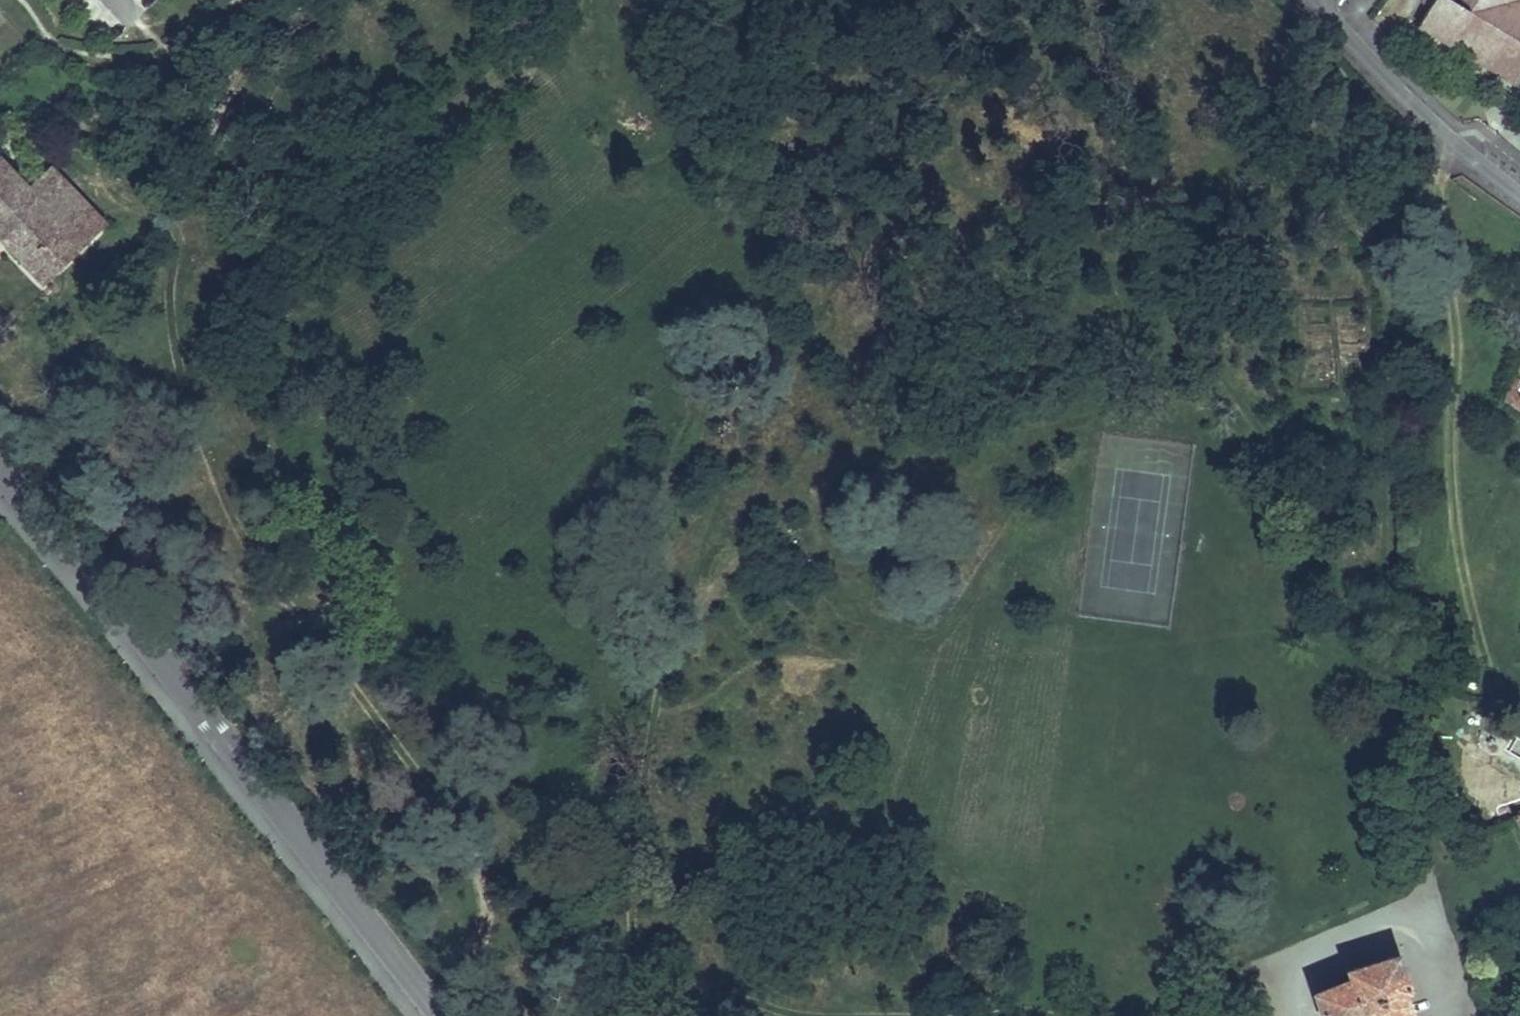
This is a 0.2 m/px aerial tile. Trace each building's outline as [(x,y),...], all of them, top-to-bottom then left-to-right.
[(1423,3),(1431,8),(1421,25),(1485,64),(1489,56),(1503,51),(1519,61),(1519,60),(1519,0),(1425,0),(1423,3)] [(1485,64),(1516,83),(1519,76),(1519,60),(1519,61),(1503,51),(1489,56),(1485,64)] [(77,126),(73,130),(77,135),(82,130),(77,126)] [(45,284),(106,226),(51,168),(30,189),(0,158),(0,237),(45,284)] [(1514,377),(1505,400),(1519,410),(1519,380),(1514,377)] [(1404,994),(1411,991),(1400,955),(1348,971),(1351,980),(1317,994),(1324,1015),(1411,1015),(1404,994)]
